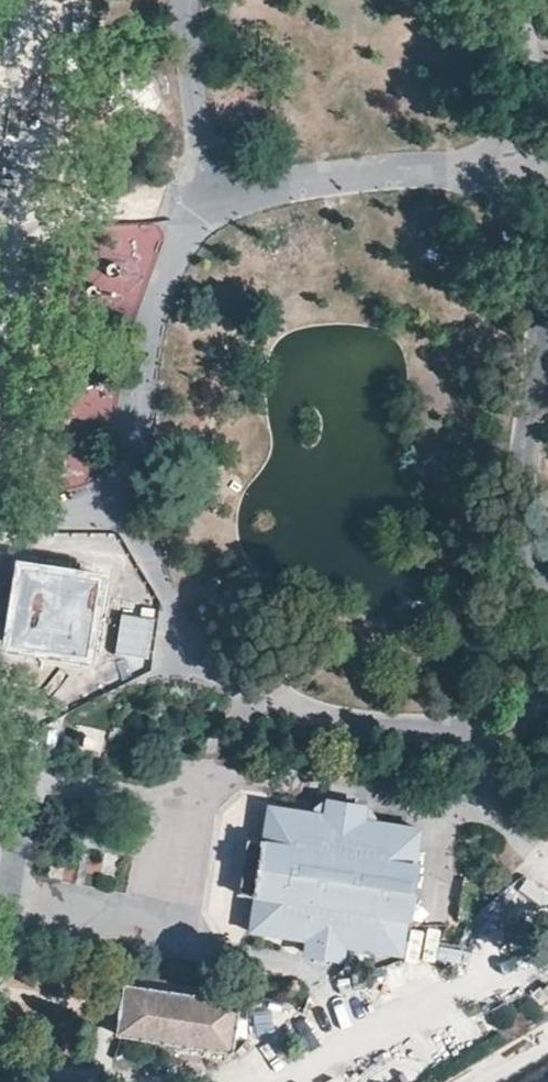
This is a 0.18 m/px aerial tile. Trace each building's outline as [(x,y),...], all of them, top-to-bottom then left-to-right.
[(39,456),(73,490),(98,466),(63,431),(39,456)] [(99,576),(22,565),(11,642),(87,653),(99,576)] [(252,887),(247,923),(303,932),(301,944),(323,948),(344,951),(346,938),(404,948),(424,824),(374,816),(377,811),(367,802),(324,795),(314,799),(313,806),(267,799),(261,836),(244,833),(236,885),(252,887)] [(122,1006),(118,1032),(234,1048),(237,1025),(240,1001),(125,985),(122,1001),(122,1006)]
